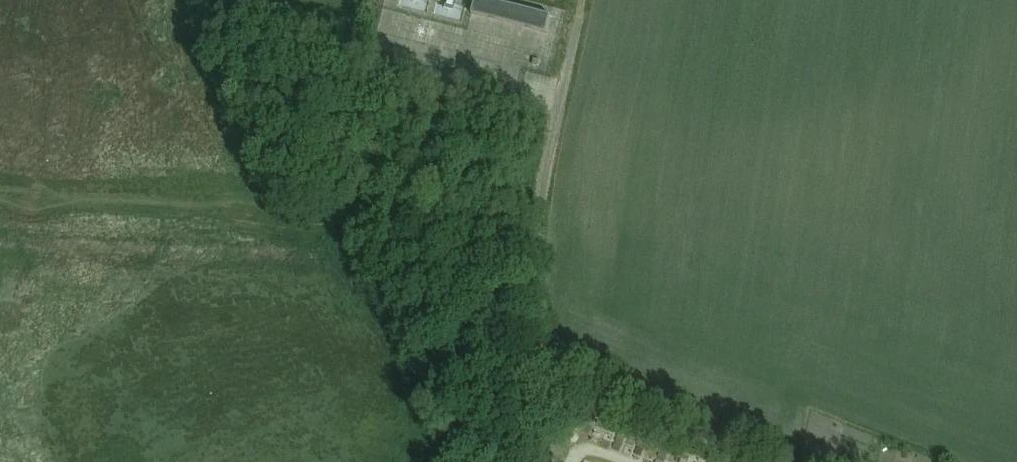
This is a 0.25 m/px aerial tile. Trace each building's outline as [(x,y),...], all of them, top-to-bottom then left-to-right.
[(486,0),(474,0),(471,15),(545,34),(549,16),(486,0)] [(403,14),(397,37),(449,50),(455,27),(403,14)] [(549,53),(568,55),(571,18),(553,16),(549,53)]
